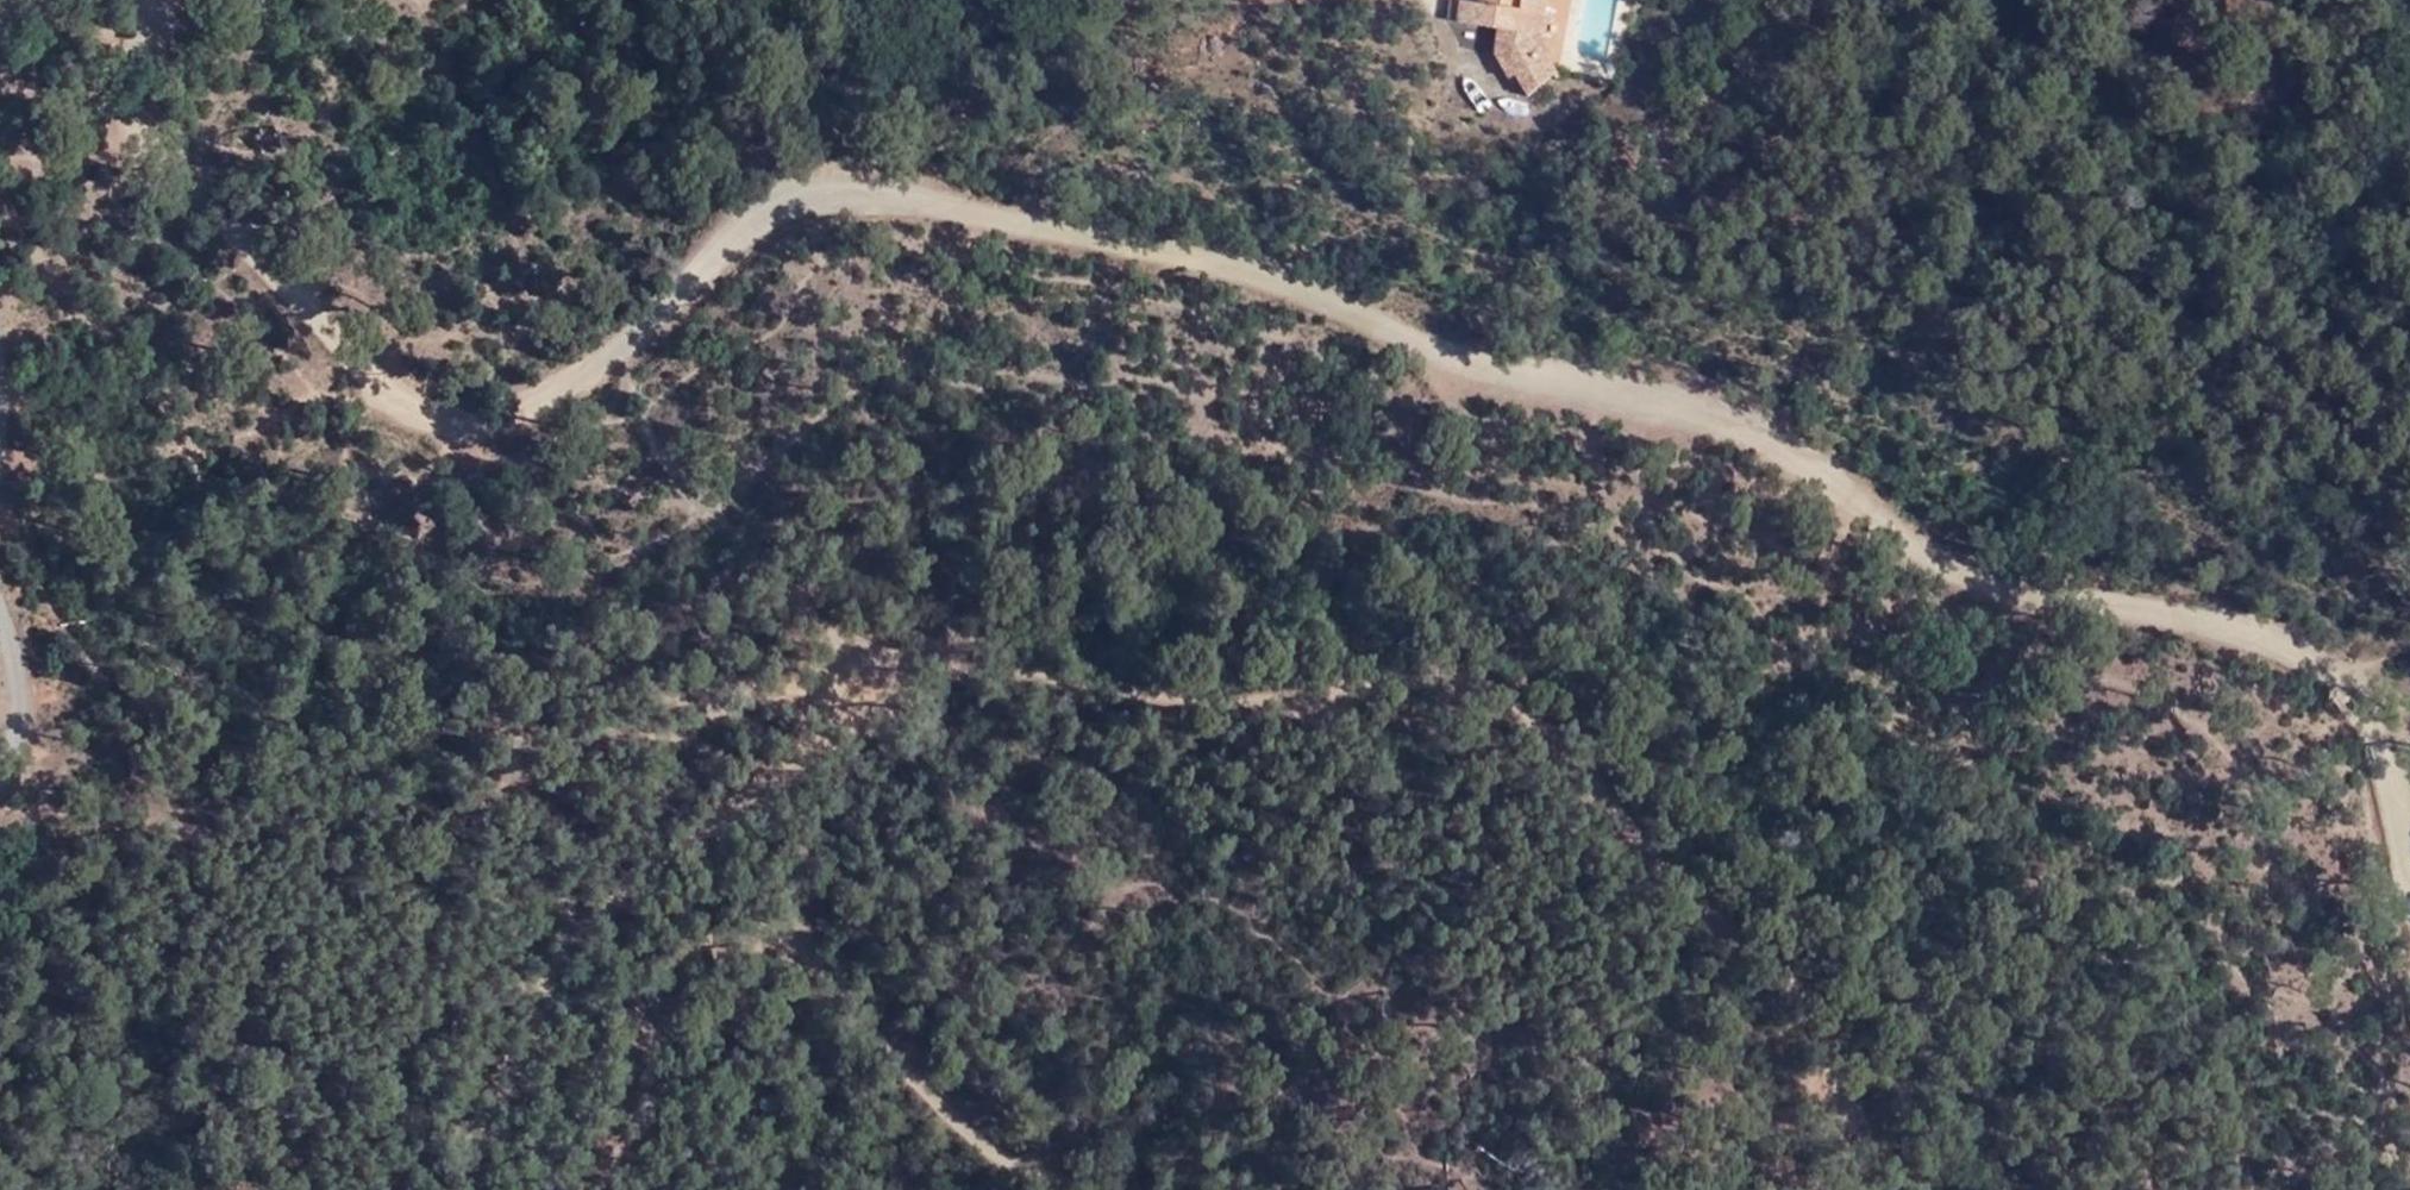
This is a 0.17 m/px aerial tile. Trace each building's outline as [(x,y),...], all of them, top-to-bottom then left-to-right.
[(1460,15),(1499,20),(1496,48),(1510,70),(1516,69),(1528,86),(1553,63),(1546,51),(1539,55),(1520,22),(1523,0),(1463,0),(1460,15)] [(1532,0),(1523,0),(1520,22),(1539,55),(1546,51),(1551,48),(1540,27),(1544,2),(1532,0)]
